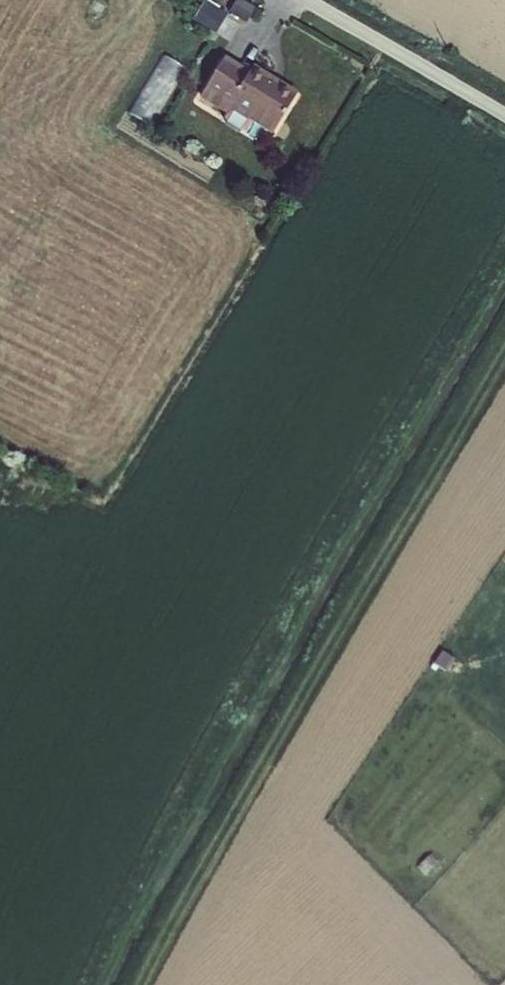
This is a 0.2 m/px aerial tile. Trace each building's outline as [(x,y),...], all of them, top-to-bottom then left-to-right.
[(226,14),(204,0),(192,20),(215,34),(226,14)] [(242,0),(236,0),(229,13),(246,23),(255,8),(242,0)] [(185,69),(163,56),(128,113),(150,128),(185,69)] [(248,71),(224,56),(199,98),(225,113),(223,116),(225,123),(239,131),(246,130),(251,122),(271,135),(298,92),(253,65),(248,71)]
